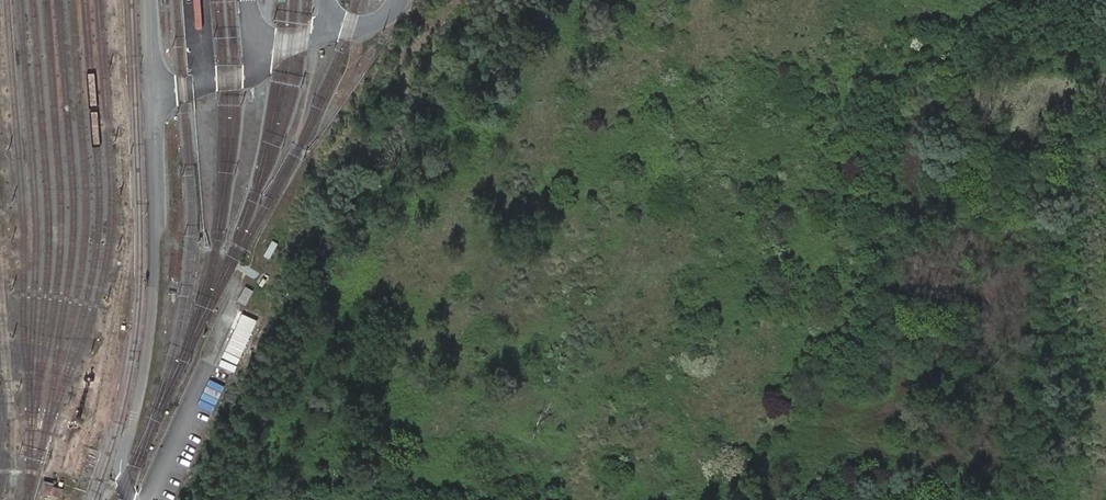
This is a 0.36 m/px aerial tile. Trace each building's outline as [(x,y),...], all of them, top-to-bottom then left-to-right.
[(239,369),(263,320),(245,311),(220,359),(239,369)] [(218,364),(204,397),(221,404),(234,371),(218,364)] [(43,492),(51,494),(54,486),(45,484),(43,492)] [(63,489),(54,486),(51,494),(61,497),(63,489)]
